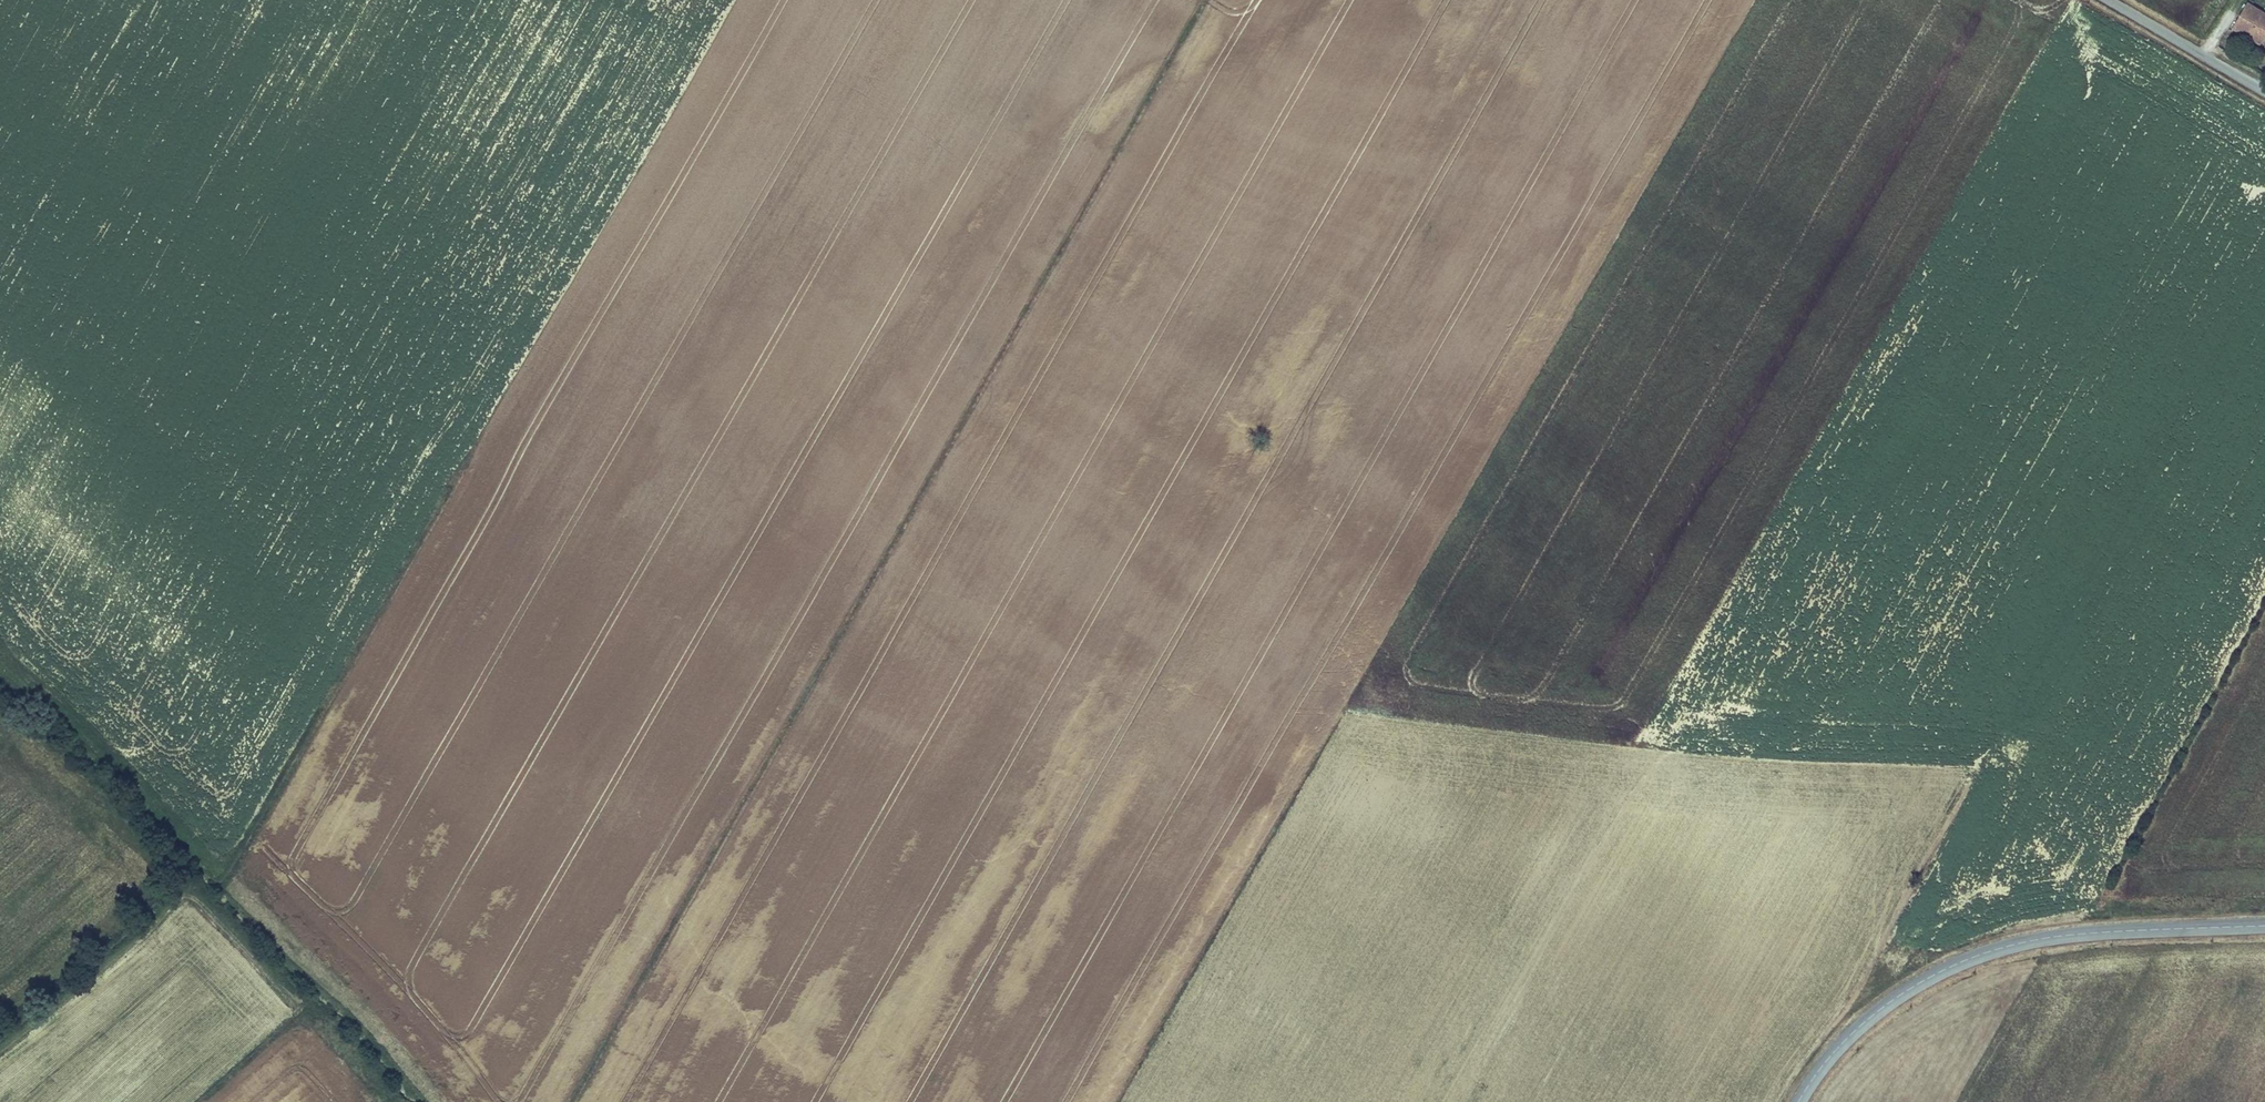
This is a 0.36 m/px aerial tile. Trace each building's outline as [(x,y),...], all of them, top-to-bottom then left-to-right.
[(2247,3),(2233,28),(2262,43),(2264,38),(2264,12),(2247,3)]
